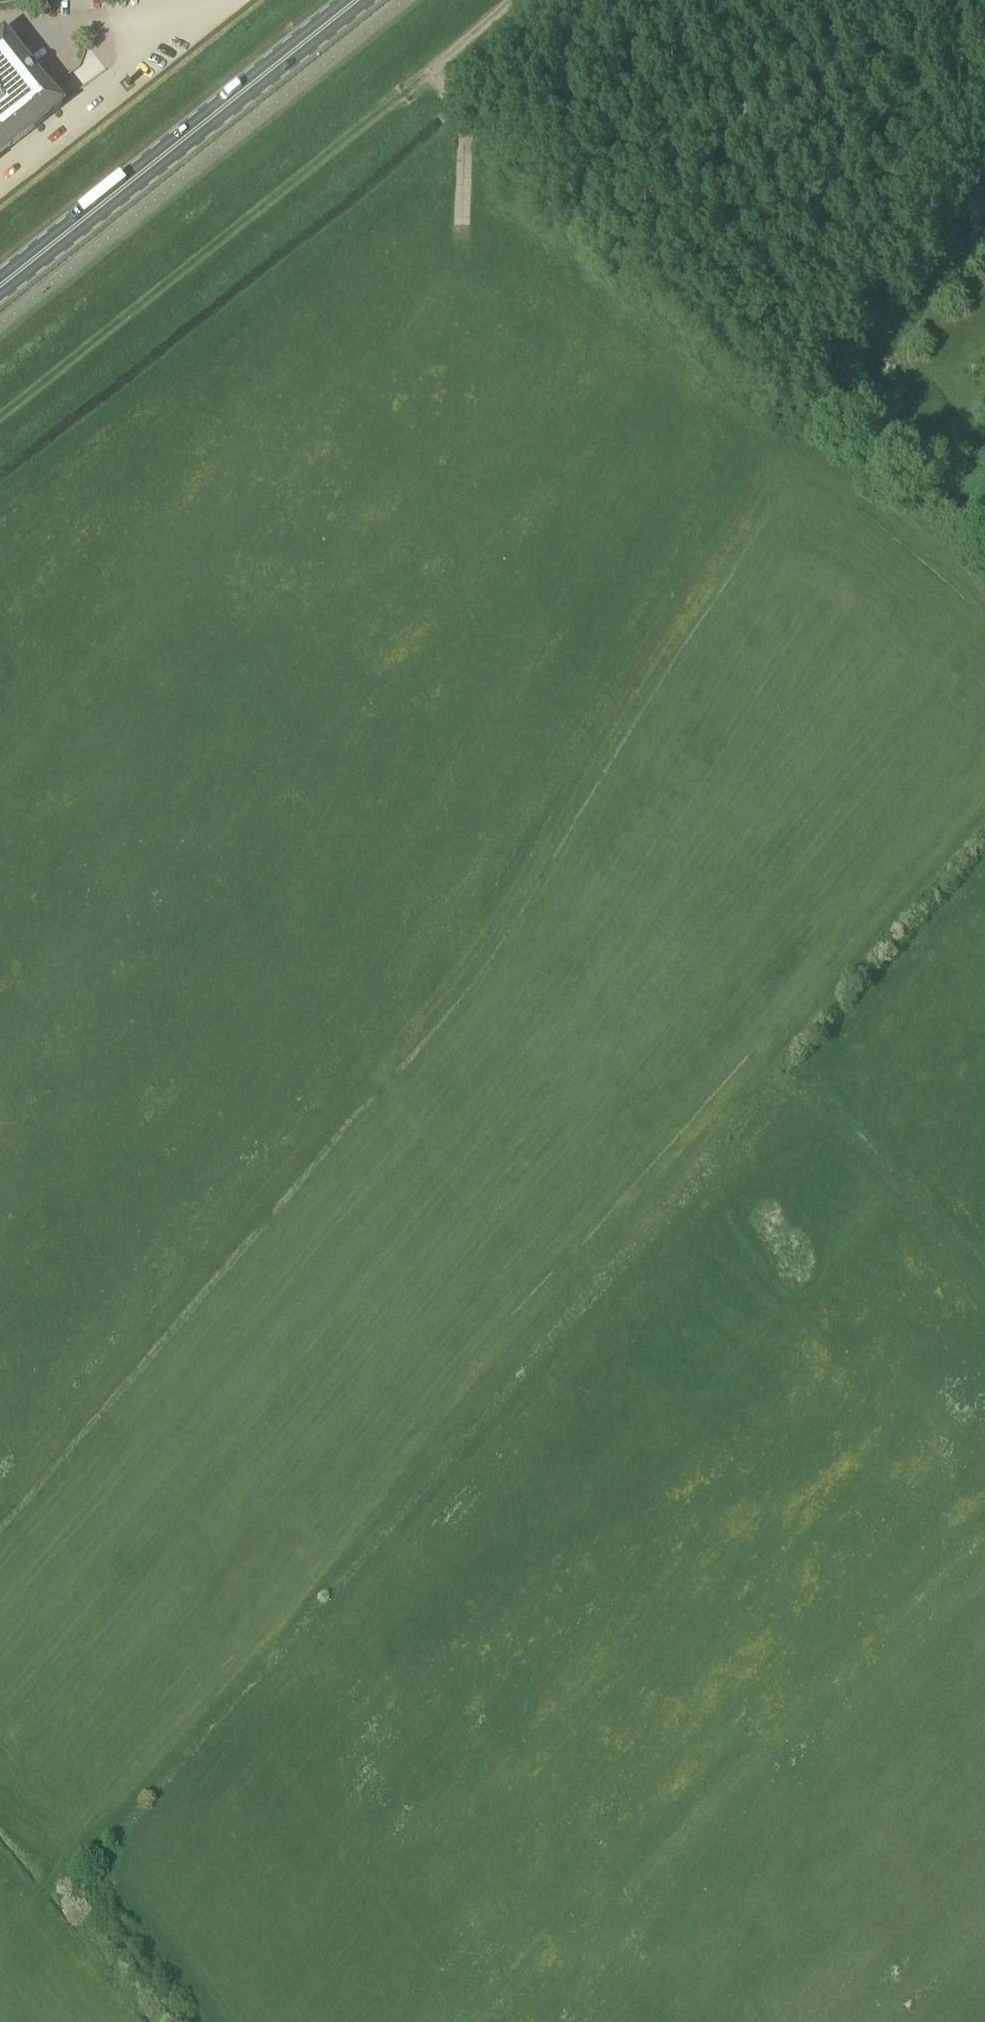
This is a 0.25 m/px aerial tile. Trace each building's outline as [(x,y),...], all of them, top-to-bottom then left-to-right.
[(60,108),(1,33),(0,34),(0,155),(60,108)]
